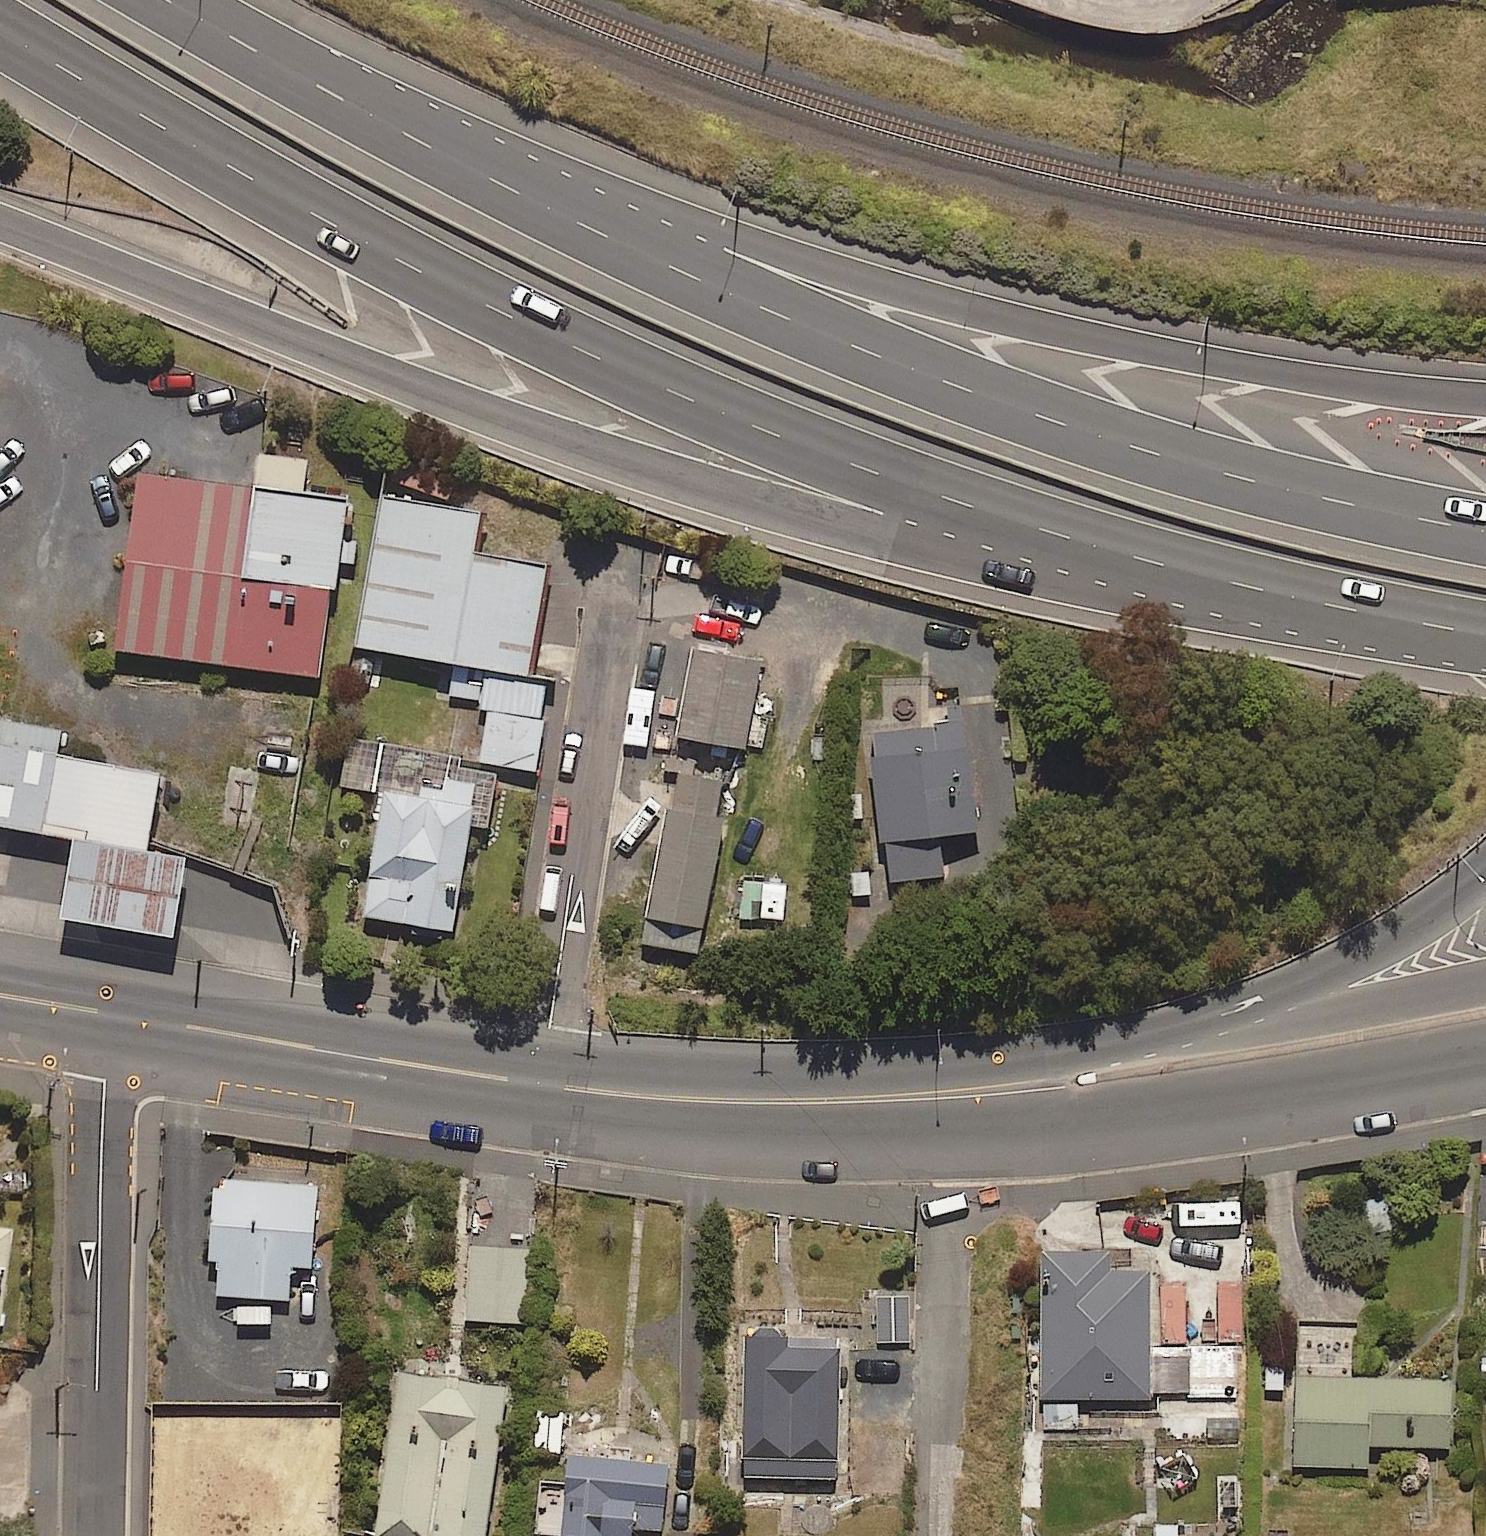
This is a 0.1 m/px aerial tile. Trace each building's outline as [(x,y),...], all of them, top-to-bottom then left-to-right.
[(272,482),(171,466),(144,633),(339,663),(351,586),(258,571),(272,482)] [(274,472),(258,571),(351,586),(367,486),(274,472)] [(498,501),(398,486),(373,642),(552,669),(570,555),(491,543),(498,501)] [(689,647),(674,737),(747,750),(762,659),(689,647)] [(870,734),(879,841),(888,841),(891,880),(943,875),(939,834),(974,831),(963,705),(948,706),(949,721),(933,722),(934,729),(870,734)] [(0,728),(0,816),(151,839),(165,754),(0,728)] [(667,799),(641,936),(700,947),(727,809),(719,808),(727,770),(682,762),(675,801),(667,799)] [(493,801),(390,785),(371,904),(475,920),(493,801)] [(195,860),(81,842),(69,915),(183,933),(195,860)] [(205,1255),(217,1255),(216,1294),(289,1295),(289,1264),(312,1265),(313,1181),(218,1179),(218,1189),(206,1189),(205,1255)] [(1398,1234),(1395,1194),(1360,1198),(1363,1237),(1398,1234)] [(529,1327),(532,1247),(470,1244),(467,1325),(529,1327)] [(1153,1347),(1151,1283),(1150,1269),(1107,1270),(1107,1246),(1040,1248),(1045,1429),(1080,1428),(1079,1403),(1235,1398),(1234,1344),(1219,1345),(1187,1346),(1153,1347)] [(1219,1345),(1234,1344),(1243,1344),(1241,1280),(1216,1281),(1219,1345)] [(1153,1347),(1187,1346),(1186,1282),(1151,1283),(1153,1347)] [(836,1346),(789,1347),(789,1332),(741,1333),(744,1478),(838,1476),(836,1346)] [(508,1381),(401,1365),(376,1535),(384,1535),(485,1535),(508,1381)] [(1450,1451),(1451,1376),(1296,1374),(1295,1470),(1368,1470),(1369,1450),(1450,1451)] [(561,1450),(565,1411),(535,1407),(531,1447),(561,1450)] [(663,1530),(669,1460),(565,1450),(558,1535),(630,1535),(631,1527),(663,1530)]
